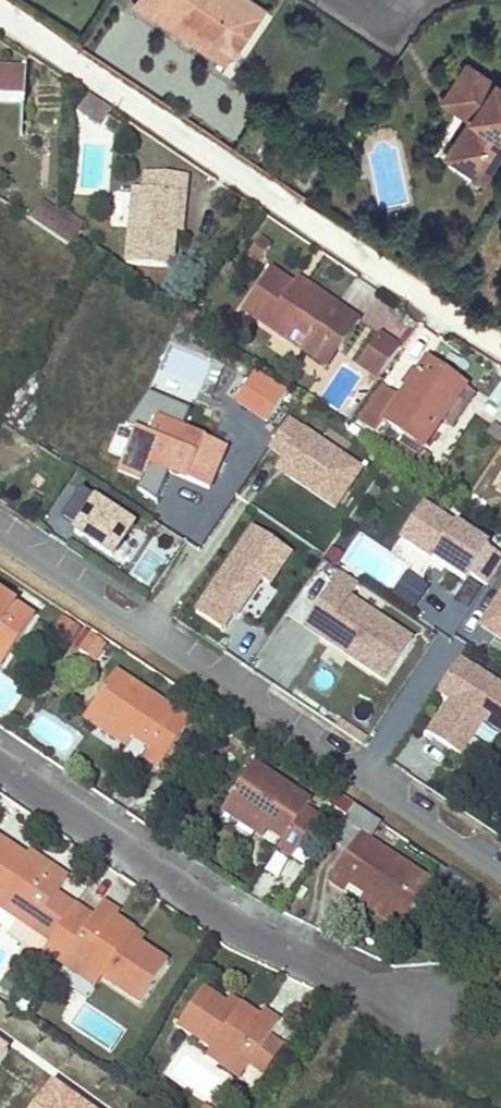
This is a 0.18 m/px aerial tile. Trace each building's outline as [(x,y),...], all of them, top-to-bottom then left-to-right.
[(153,17),(157,10),(228,57),(255,14),(235,0),(138,0),(135,4),(153,17)] [(255,14),(259,7),(249,0),(235,0),(255,14)] [(157,10),(153,17),(223,63),(228,57),(157,10)] [(23,101),(24,70),(0,69),(0,100),(23,101)] [(448,160),(483,183),(500,155),(500,94),(467,71),(445,104),(473,124),(448,160)] [(110,110),(87,95),(75,113),(81,117),(86,109),(103,121),(107,115),(110,110)] [(86,109),(81,117),(98,128),(103,121),(86,109)] [(171,267),(175,230),(179,194),(184,194),(186,176),(145,171),(143,189),(132,189),(125,262),(171,267)] [(179,194),(175,230),(180,230),(184,194),(179,194)] [(71,245),(83,226),(42,201),(30,220),(71,245)] [(249,252),(257,241),(248,235),(240,247),(249,252)] [(328,344),(348,314),(325,298),(310,288),(304,297),(281,281),(283,278),(282,277),(259,261),(231,302),(293,345),(304,327),(325,342),(328,344)] [(310,288),(286,271),(282,277),(283,278),(281,281),(304,297),(310,288)] [(325,342),(304,327),(293,345),(314,359),(325,342)] [(369,372),(389,342),(367,327),(347,357),(369,372)] [(416,376),(407,388),(398,400),(381,389),(359,421),(376,433),(385,421),(419,444),(438,417),(461,385),(425,362),(416,376)] [(402,384),(407,388),(416,376),(411,372),(402,384)] [(485,409),(500,420),(500,384),(485,409)] [(475,395),(461,385),(438,417),(452,427),(475,395)] [(135,430),(118,468),(141,479),(149,464),(207,489),(225,449),(159,419),(151,437),(135,430)] [(360,469),(286,419),(268,446),(283,456),(276,465),(282,469),(284,474),(334,507),(360,469)] [(282,469),(276,465),(275,467),(284,474),(282,469)] [(492,492),(500,497),(500,473),(492,492)] [(132,528),(79,492),(63,517),(77,527),(72,534),(111,560),(132,528)] [(421,502),(399,536),(464,580),(469,573),(486,585),(500,562),(500,555),(421,502)] [(251,529),(193,615),(219,632),(228,618),(233,611),(236,613),(258,581),(266,587),(288,554),(251,529)] [(348,559),(388,587),(402,567),(362,539),(348,559)] [(410,639),(347,596),(356,583),(337,571),(315,604),(332,616),(318,637),(382,680),(410,639)] [(479,625),(500,639),(500,591),(479,625)] [(8,657),(34,616),(0,593),(0,652),(8,657)] [(318,637),(332,616),(315,604),(301,625),(318,637)] [(64,617),(54,632),(70,642),(80,628),(64,617)] [(92,634),(82,651),(96,661),(107,644),(92,634)] [(0,652),(0,662),(3,664),(8,657),(0,652)] [(500,730),(500,687),(455,656),(434,688),(448,697),(425,732),(456,753),(479,718),(500,732),(500,730)] [(117,672),(90,711),(134,740),(150,751),(145,757),(161,769),(192,723),(117,672)] [(134,740),(90,711),(85,718),(129,747),(134,740)] [(255,766),(230,802),(269,830),(285,840),(280,848),(294,858),(319,821),(304,811),(309,802),(255,766)] [(269,830),(230,802),(226,810),(264,838),(269,830)] [(381,824),(356,807),(347,821),(372,837),(381,824)] [(352,888),(365,897),(404,924),(430,885),(362,838),(332,883),(347,894),(352,888)] [(9,937),(35,954),(42,953),(43,950),(74,904),(58,894),(68,879),(53,869),(49,875),(26,860),(0,842),(0,899),(24,915),(20,921),(9,937)] [(30,853),(26,860),(49,875),(53,869),(30,853)] [(404,924),(365,897),(361,904),(400,931),(404,924)] [(0,899),(0,908),(20,921),(24,915),(0,899)] [(74,904),(43,950),(63,963),(68,954),(101,976),(141,1003),(169,960),(142,943),(130,935),(135,926),(119,914),(120,911),(105,900),(94,916),(74,904)] [(135,926),(130,935),(142,943),(148,933),(135,926)] [(68,954),(63,963),(96,985),(101,976),(68,954)] [(179,1027),(214,1050),(248,1072),(250,1069),(270,1037),(280,1022),(265,1011),(260,1018),(243,1006),(238,1012),(226,1004),(205,990),(179,1027)] [(231,998),(226,1004),(238,1012),(243,1006),(231,998)] [(270,1037),(250,1069),(263,1077),(283,1045),(270,1037)] [(162,1073),(209,1102),(229,1072),(182,1042),(162,1073)] [(248,1072),(214,1050),(210,1056),(244,1078),(248,1072)]
